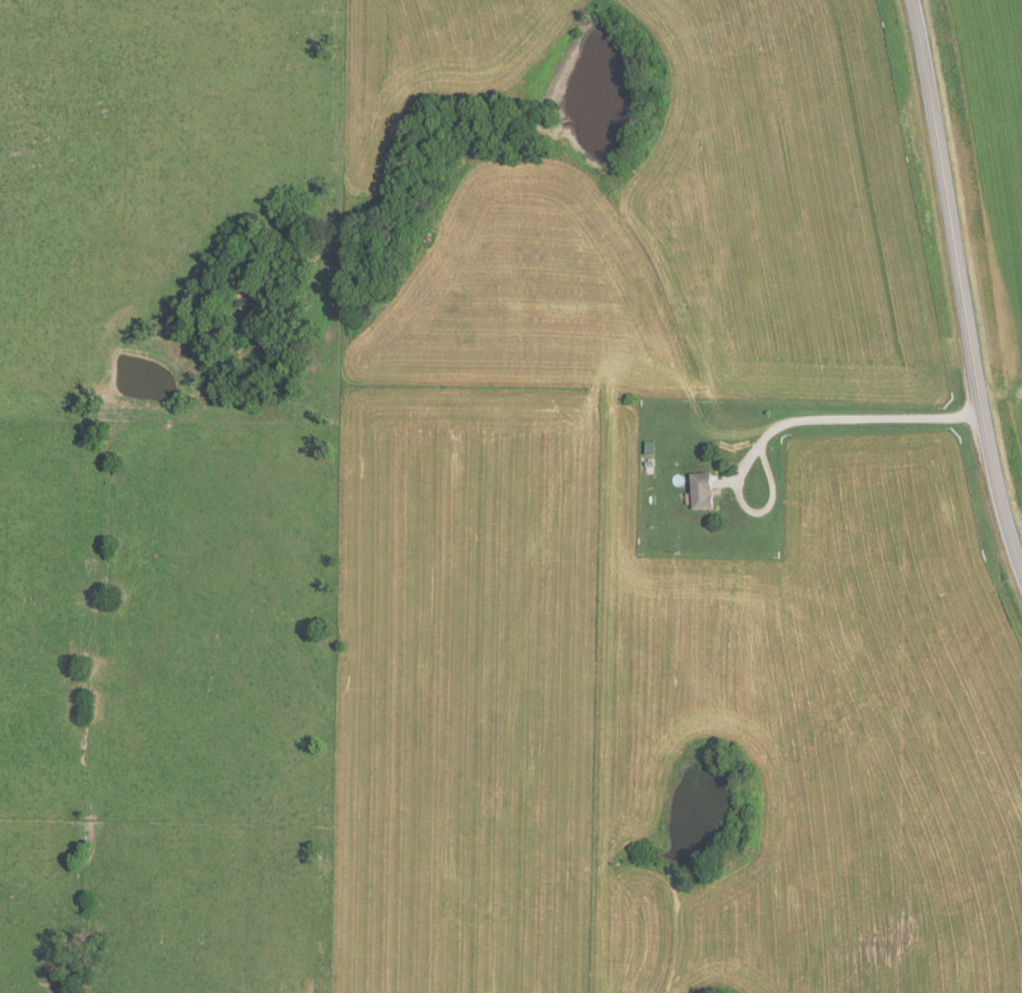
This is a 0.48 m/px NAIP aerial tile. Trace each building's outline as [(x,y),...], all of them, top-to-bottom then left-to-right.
[(694,472),(694,508),(716,508),(716,472),(694,472)]
